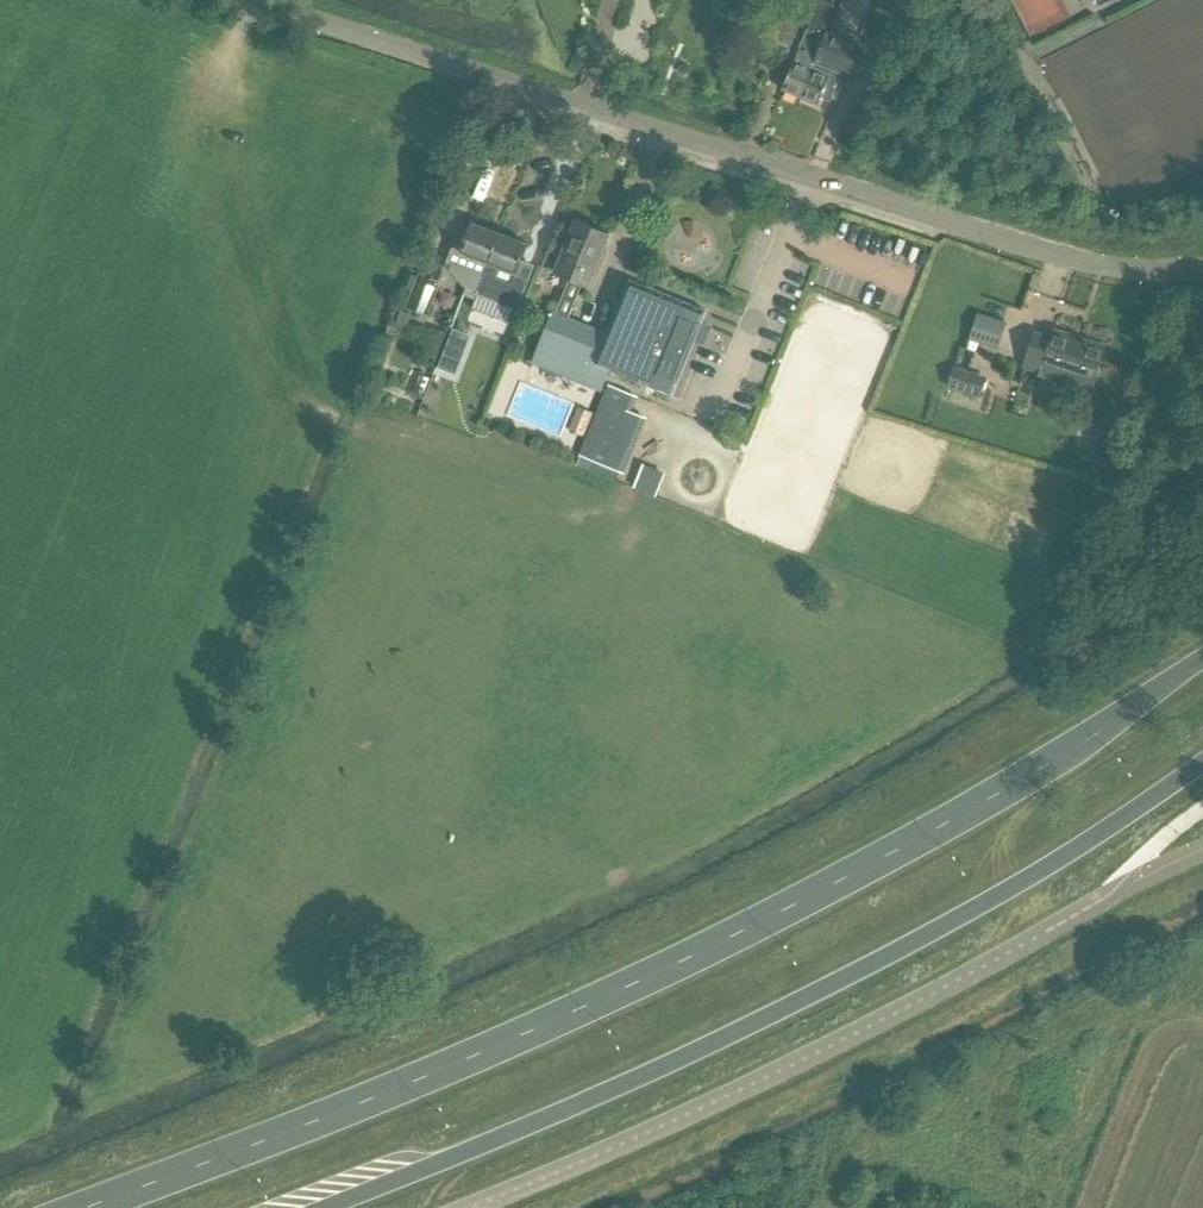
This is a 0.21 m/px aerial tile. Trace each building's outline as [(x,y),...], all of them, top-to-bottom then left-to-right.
[(800,46),(782,89),(800,96),(826,33),(824,33),(823,36),(820,35),(821,31),(820,31),(822,27),(824,27),(833,4),(823,0),(818,0),(809,21),(812,22),(809,27),(808,26),(800,46)] [(783,13),(771,41),(790,49),(802,21),(783,13)] [(845,41),(826,33),(800,96),(819,104),(821,98),(831,102),(842,75),(853,79),(865,49),(845,41)] [(557,312),(552,310),(540,342),(555,348),(567,318),(572,320),(573,318),(569,317),(583,284),(592,287),(608,248),(605,247),(609,235),(576,221),(569,239),(556,234),(543,268),(570,279),(557,312)] [(439,281),(419,273),(406,307),(428,316),(438,290),(444,293),(451,272),(466,288),(464,294),(474,298),(500,233),(472,222),(469,232),(459,231),(447,261),(439,281)] [(474,298),(464,294),(451,328),(457,331),(462,319),(478,325),(489,296),(495,280),(511,286),(528,244),(500,233),(474,298)] [(630,276),(608,331),(626,339),(614,370),(680,397),(680,396),(696,403),(730,317),(714,311),(715,310),(630,276)] [(413,314),(400,310),(395,325),(407,329),(413,314)] [(1005,342),(1009,316),(980,311),(975,337),(1005,342)] [(555,348),(540,342),(531,363),(602,392),(623,338),(573,318),(572,320),(567,318),(555,348)] [(1023,368),(1040,373),(1039,376),(1090,392),(1104,346),(1055,330),(1052,339),(1035,334),(1023,368)] [(954,366),(947,387),(981,397),(988,376),(954,366)] [(579,455),(595,461),(591,470),(617,480),(620,472),(624,473),(647,417),(632,411),(638,396),(609,384),(579,455)] [(579,407),(570,430),(584,435),(593,412),(579,407)]
